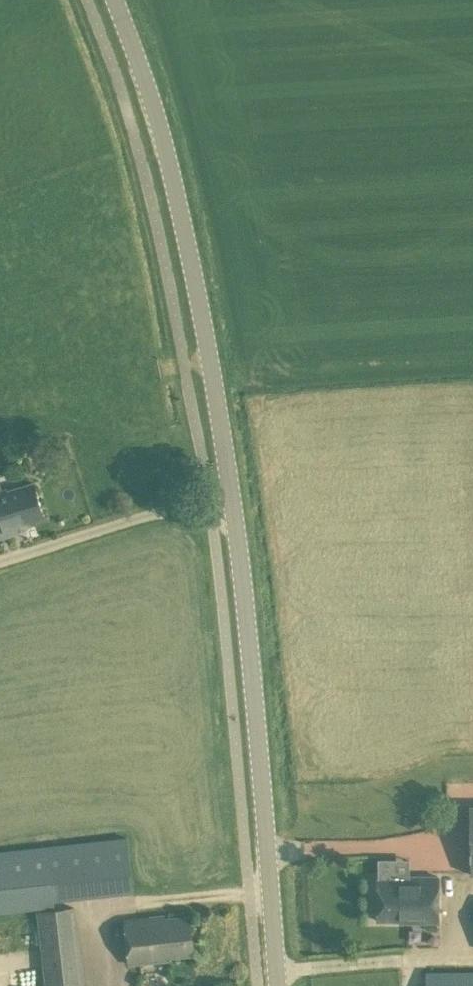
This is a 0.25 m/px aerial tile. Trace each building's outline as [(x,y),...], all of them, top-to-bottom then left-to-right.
[(17,527),(16,525),(45,517),(34,482),(1,491),(0,489),(0,532),(17,527)] [(132,892),(126,836),(46,845),(52,900),(132,892)] [(0,850),(0,906),(52,900),(46,845),(0,850)] [(399,921),(438,921),(439,875),(394,875),(394,877),(378,877),(377,919),(399,919),(399,921)] [(45,985),(84,985),(74,906),(36,910),(36,914),(0,918),(0,952),(40,947),(45,985)] [(193,952),(189,917),(165,919),(163,915),(124,920),(128,963),(169,958),(169,955),(193,952)] [(424,971),(425,985),(472,985),(472,970),(424,971)]
